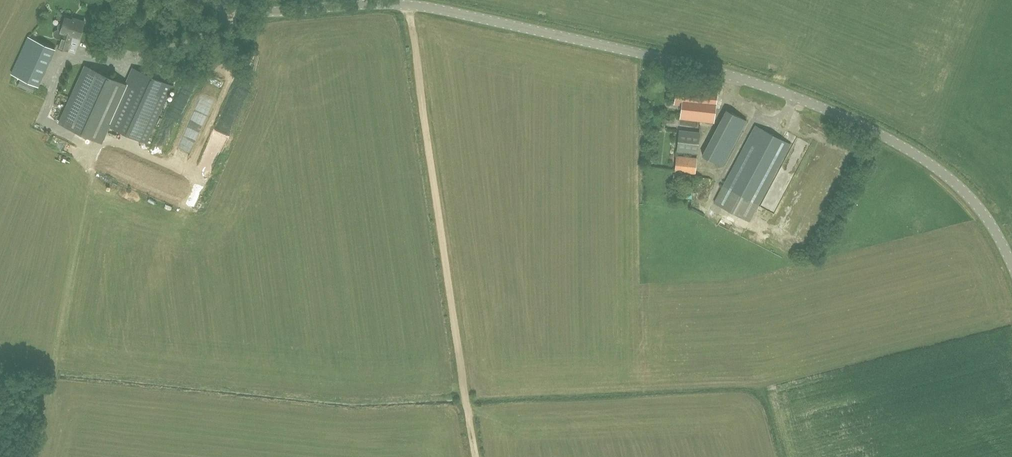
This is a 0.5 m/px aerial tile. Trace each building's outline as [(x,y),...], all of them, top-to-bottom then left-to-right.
[(122,15),(107,15),(107,34),(122,34),(122,15)] [(57,48),(68,52),(71,43),(73,35),(80,38),(85,21),(73,18),(72,20),(65,17),(63,23),(61,22),(58,23),(57,25),(57,28),(58,29),(61,30),(61,32),(63,32),(61,39),(60,39),(60,40),(57,48)] [(28,37),(11,74),(38,86),(55,49),(28,37)] [(239,55),(246,53),(243,43),(237,45),(239,55)] [(58,122),(102,143),(110,126),(146,142),(172,86),(133,68),(126,85),(84,66),(69,97),(58,122)] [(681,105),(680,119),(697,121),(714,122),(718,85),(677,82),(674,105),(681,105)] [(726,110),(702,155),(722,166),(746,120),(726,110)] [(749,222),(758,206),(790,145),(755,126),(722,187),(714,203),(749,222)] [(677,151),(697,153),(699,131),(679,129),(677,151)] [(676,156),(674,172),(695,174),(697,158),(676,156)]
